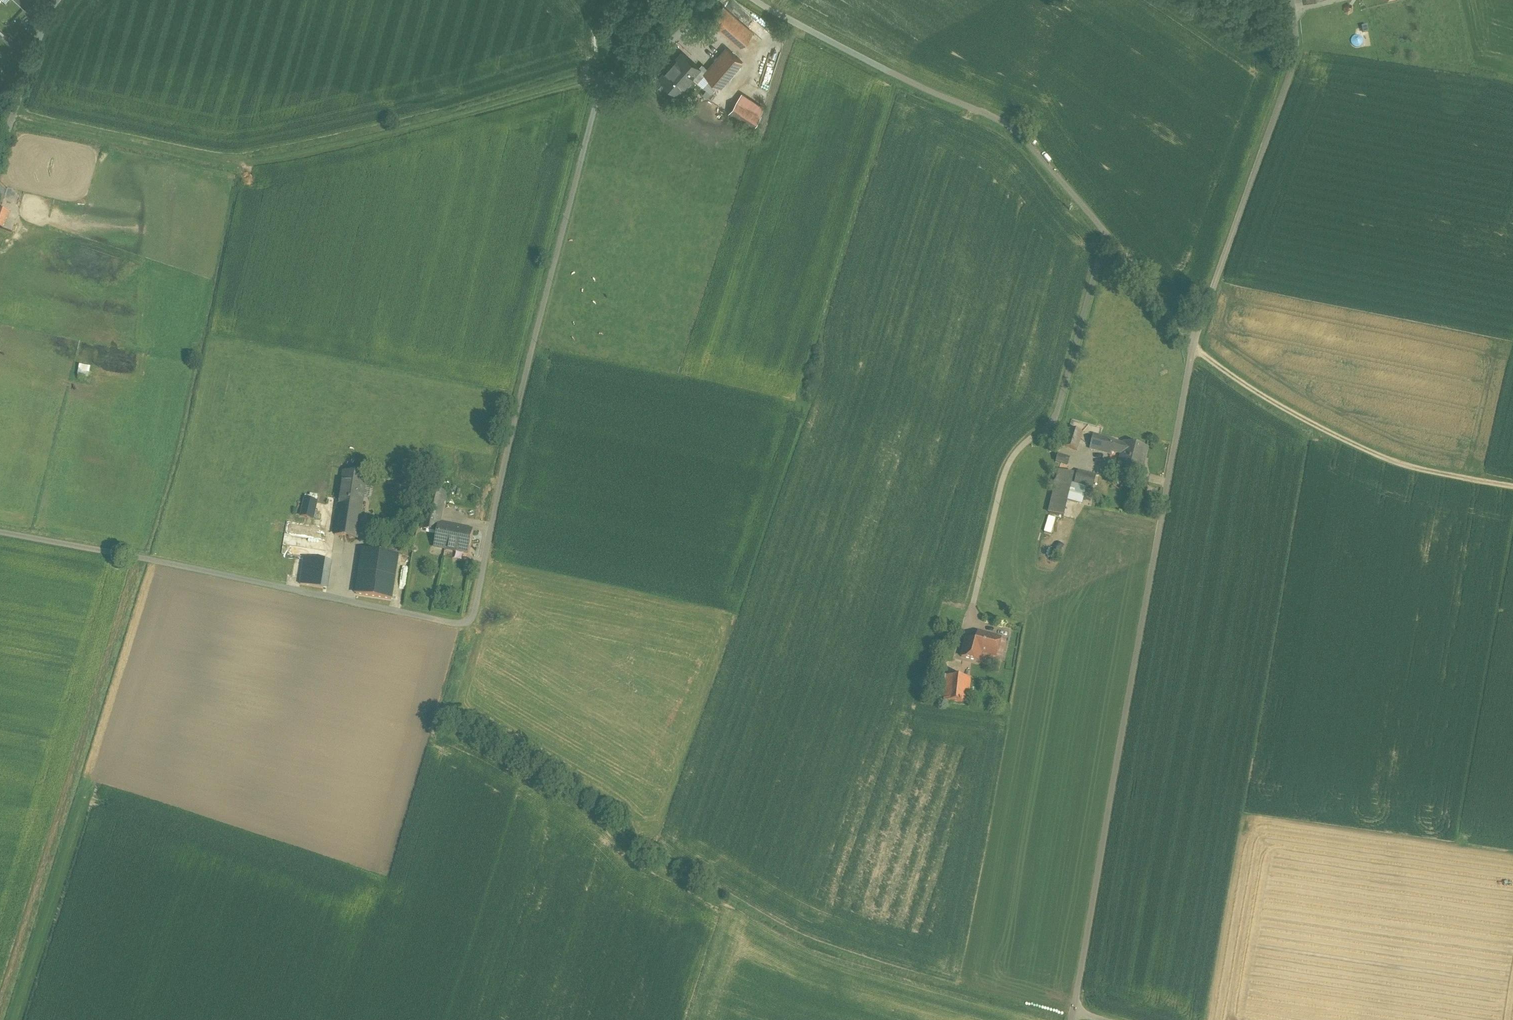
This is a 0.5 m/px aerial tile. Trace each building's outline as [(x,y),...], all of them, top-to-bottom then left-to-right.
[(27,0),(15,0),(26,9),(31,3),(27,0)] [(753,32),(723,6),(710,21),(740,47),(753,32)] [(650,10),(644,16),(650,21),(655,15),(650,10)] [(707,70),(704,74),(720,88),(743,62),(727,48),(707,70)] [(682,53),(660,78),(677,94),(697,71),(703,76),(705,74),(704,74),(707,70),(702,65),(699,68),(682,53)] [(741,93),(727,115),(752,130),(765,108),(741,93)] [(4,233),(10,216),(1,212),(5,200),(0,198),(0,231),(4,233)] [(77,377),(88,378),(89,368),(79,366),(77,377)] [(1082,433),(1069,429),(1063,447),(1076,451),(1082,433)] [(1113,441),(1093,436),(1090,449),(1110,454),(1112,444),(1113,441)] [(1146,448),(1124,443),(1124,446),(1112,444),(1111,451),(1122,454),(1119,467),(1140,472),(1143,463),(1142,463),(1145,449),(1146,449),(1146,448)] [(1067,466),(1070,458),(1057,454),(1055,462),(1067,466)] [(344,473),(335,535),(356,538),(364,486),(365,477),(344,473)] [(1087,481),(1073,478),(1068,497),(1082,500),(1087,481)] [(446,493),(428,489),(423,513),(441,517),(446,493)] [(317,503),(304,500),(301,517),(313,520),(317,503)] [(481,512),(469,510),(467,521),(479,523),(481,512)] [(472,531),(439,525),(435,548),(467,554),(472,531)] [(398,556),(362,551),(356,595),(391,600),(398,556)] [(326,561),(304,558),(300,585),(322,588),(326,561)] [(1000,640),(977,634),(976,639),(974,638),(971,640),(970,642),(966,640),(961,658),(979,662),(981,653),(996,657),(1000,640)] [(970,678),(946,676),(944,701),(967,704),(970,678)]
